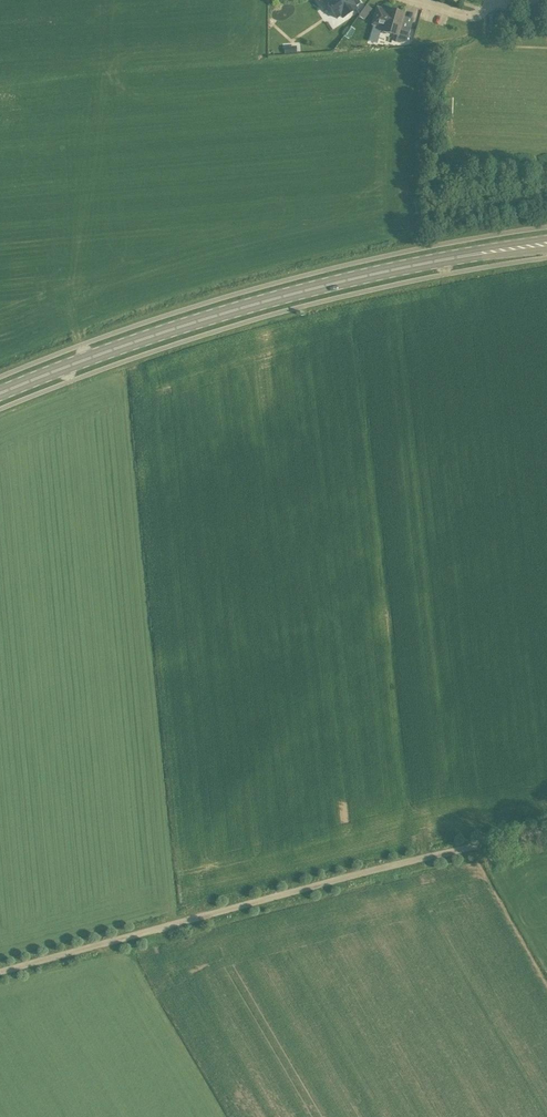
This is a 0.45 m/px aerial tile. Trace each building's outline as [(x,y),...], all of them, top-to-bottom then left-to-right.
[(360,2),(358,0),(319,0),(323,7),(328,4),(337,18),(341,15),(343,17),(357,8),(355,5),(360,2)] [(367,4),(363,10),(368,14),(373,8),(367,4)] [(407,42),(410,29),(401,26),(404,13),(388,8),(388,10),(378,7),(373,24),(383,26),(382,31),(397,35),(396,41),(402,42),(407,42)]
